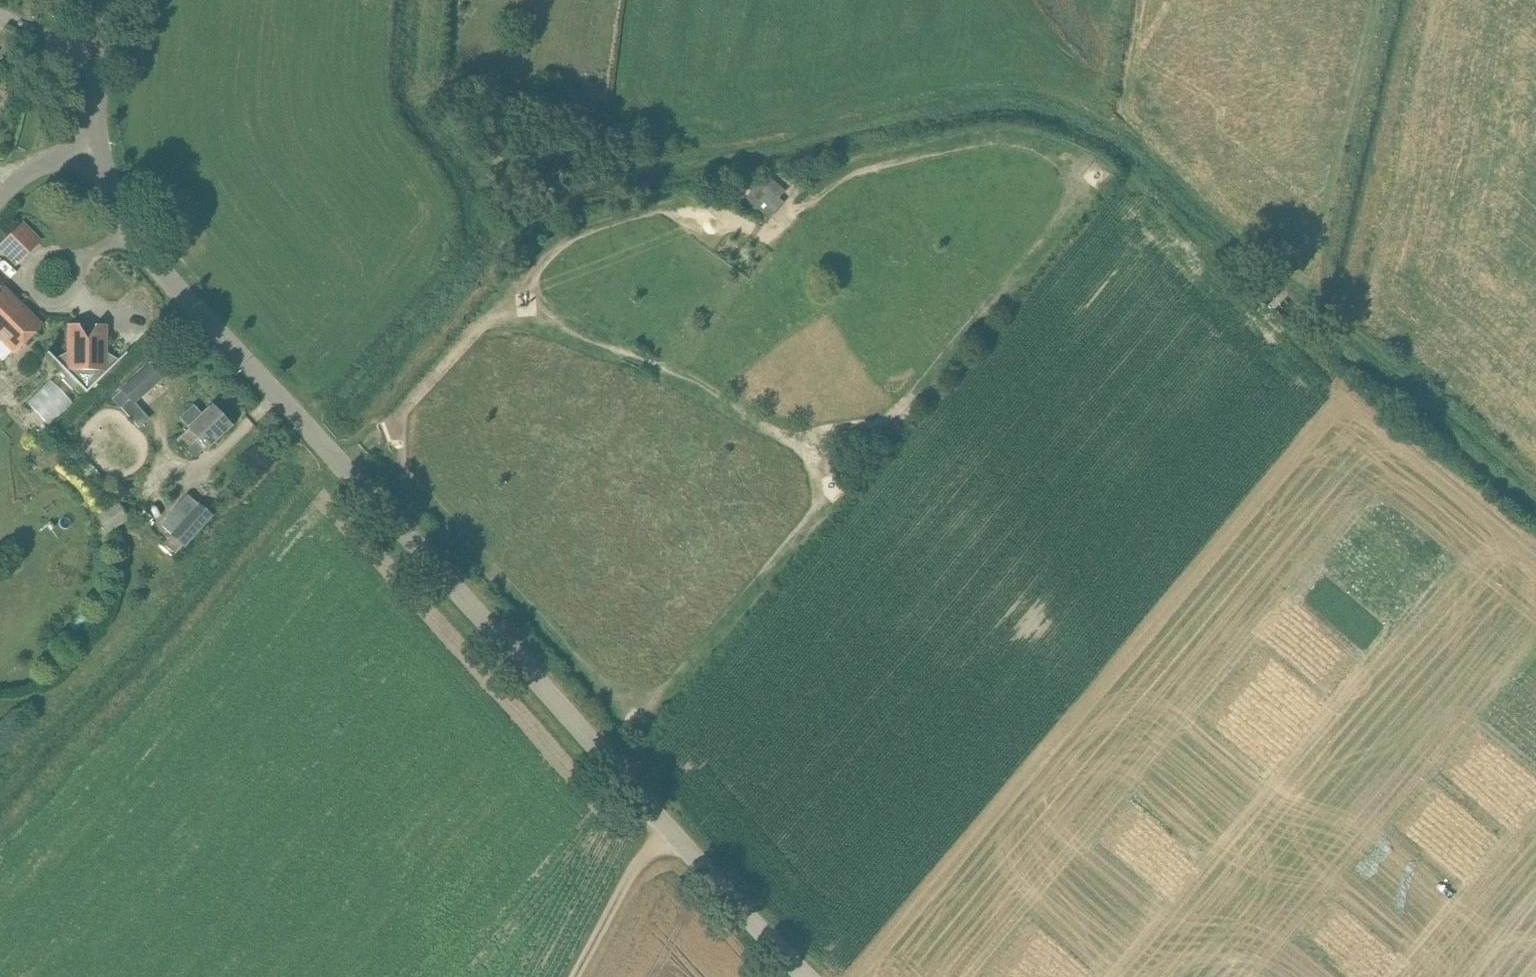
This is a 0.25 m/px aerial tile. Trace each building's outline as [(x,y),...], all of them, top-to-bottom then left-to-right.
[(771,217),(783,201),(761,184),(748,199),(771,217)] [(0,238),(0,247),(15,263),(42,238),(23,217),(0,238)] [(0,282),(0,340),(14,354),(43,325),(0,282)] [(80,324),(70,324),(70,351),(56,358),(88,391),(120,360),(107,353),(108,324),(96,324),(96,326),(88,341),(80,326),(80,324)] [(161,375),(151,364),(112,399),(120,409),(161,375)] [(231,425),(212,405),(176,441),(194,459),(205,448),(206,449),(231,425)] [(234,494),(228,488),(220,498),(226,503),(234,494)] [(163,527),(172,535),(171,536),(184,547),(212,514),(199,503),(198,504),(190,496),(163,527)] [(96,518),(105,533),(124,522),(114,507),(96,518)]
